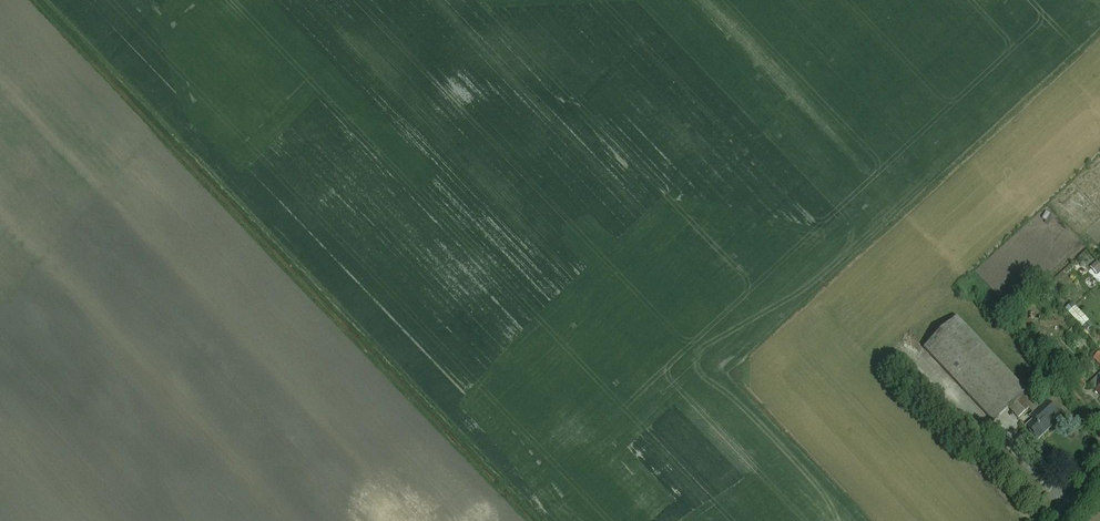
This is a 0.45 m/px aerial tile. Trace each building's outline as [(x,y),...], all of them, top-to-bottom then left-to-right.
[(1048,425),(1059,415),(1047,402),(1039,409),(1035,404),(1036,403),(957,318),(925,349),(994,423),(1016,402),(1026,413),(1029,410),(1034,415),(1030,418),(1033,421),(1026,428),(1038,440),(1051,428),(1048,425)] [(1082,393),(1088,387),(1077,376),(1071,382),(1082,393)]
